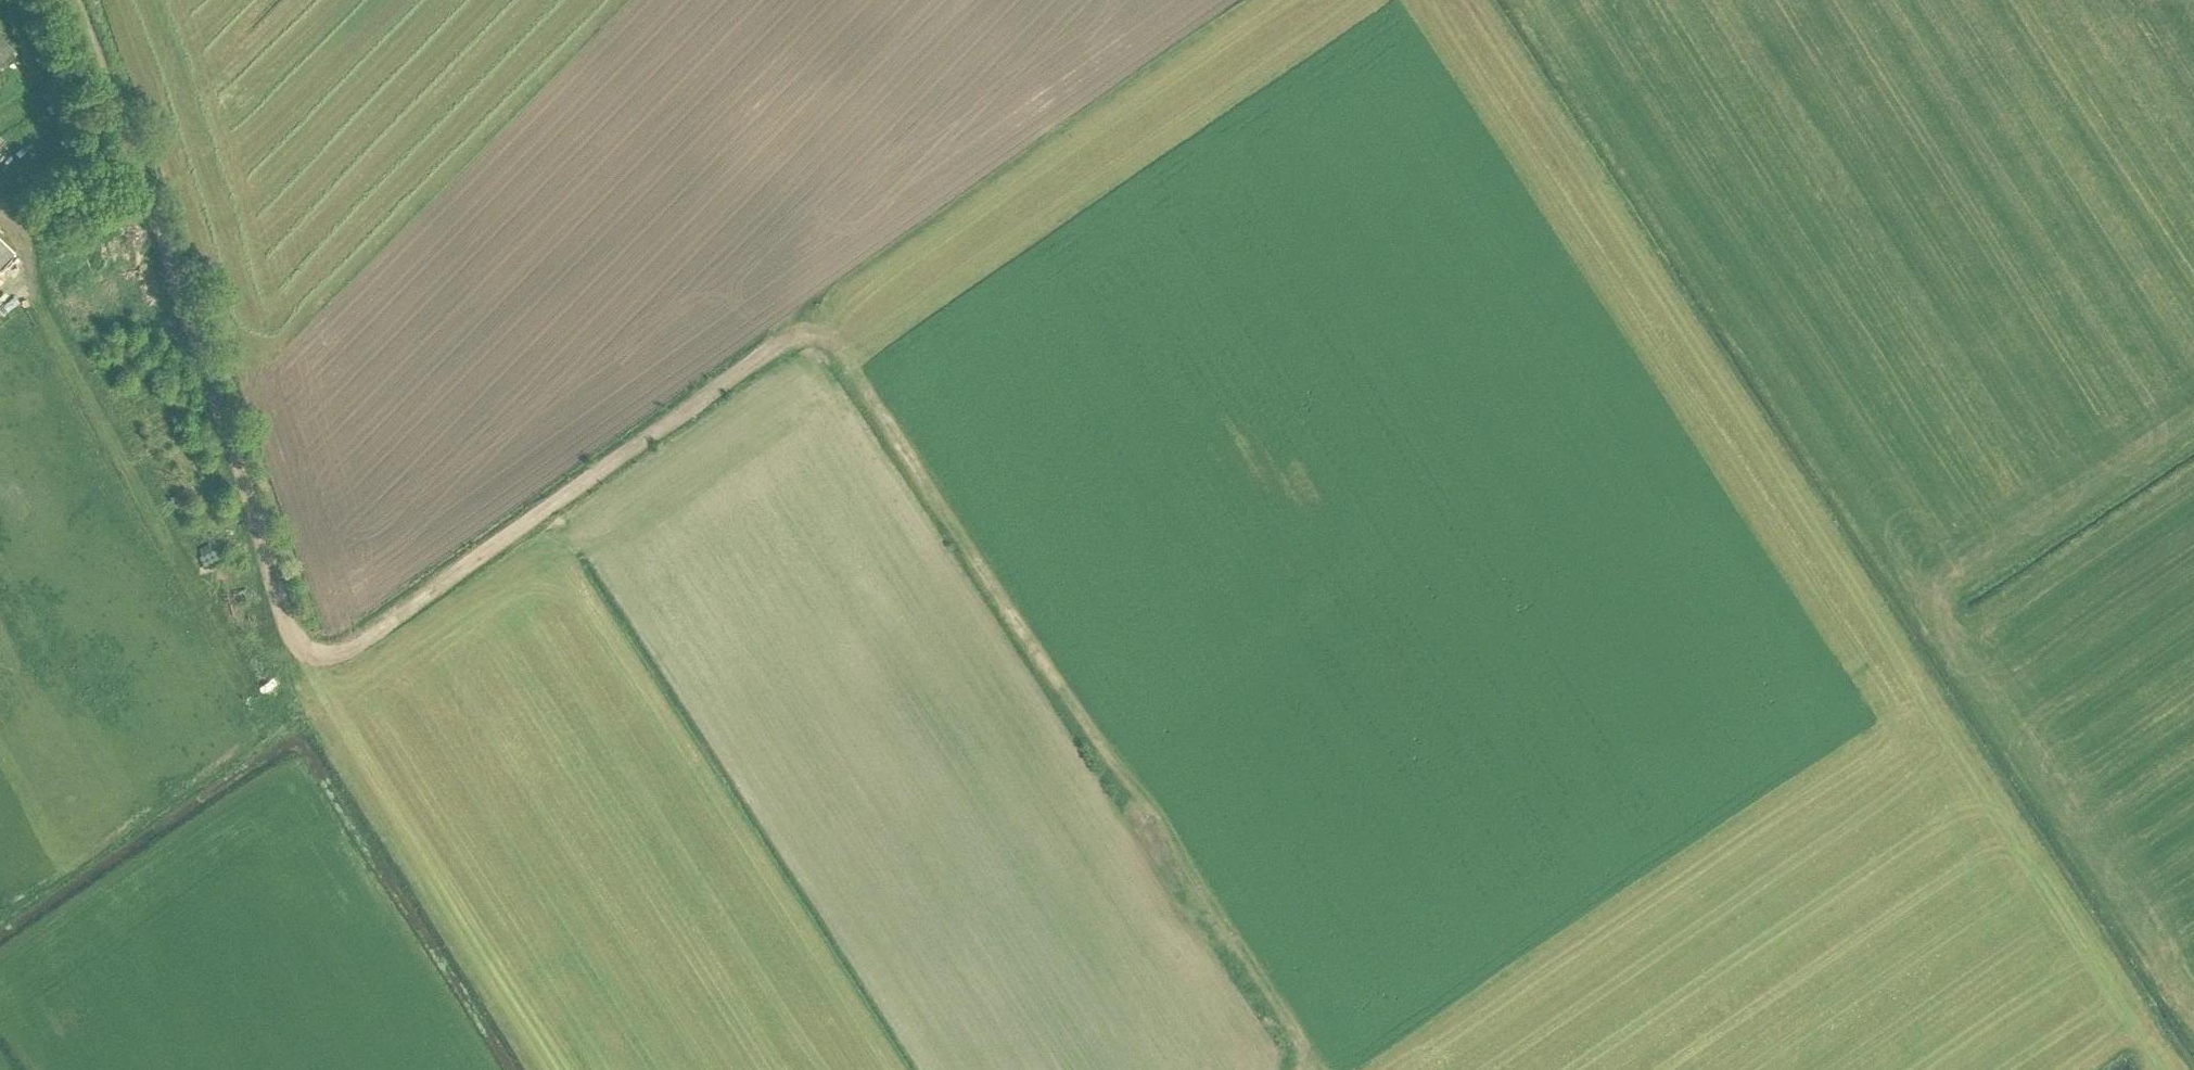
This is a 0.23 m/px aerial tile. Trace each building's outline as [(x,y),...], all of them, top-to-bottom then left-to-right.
[(4,63),(3,62),(16,50),(0,34),(0,67),(4,63)] [(14,251),(0,237),(0,265),(14,251)]
